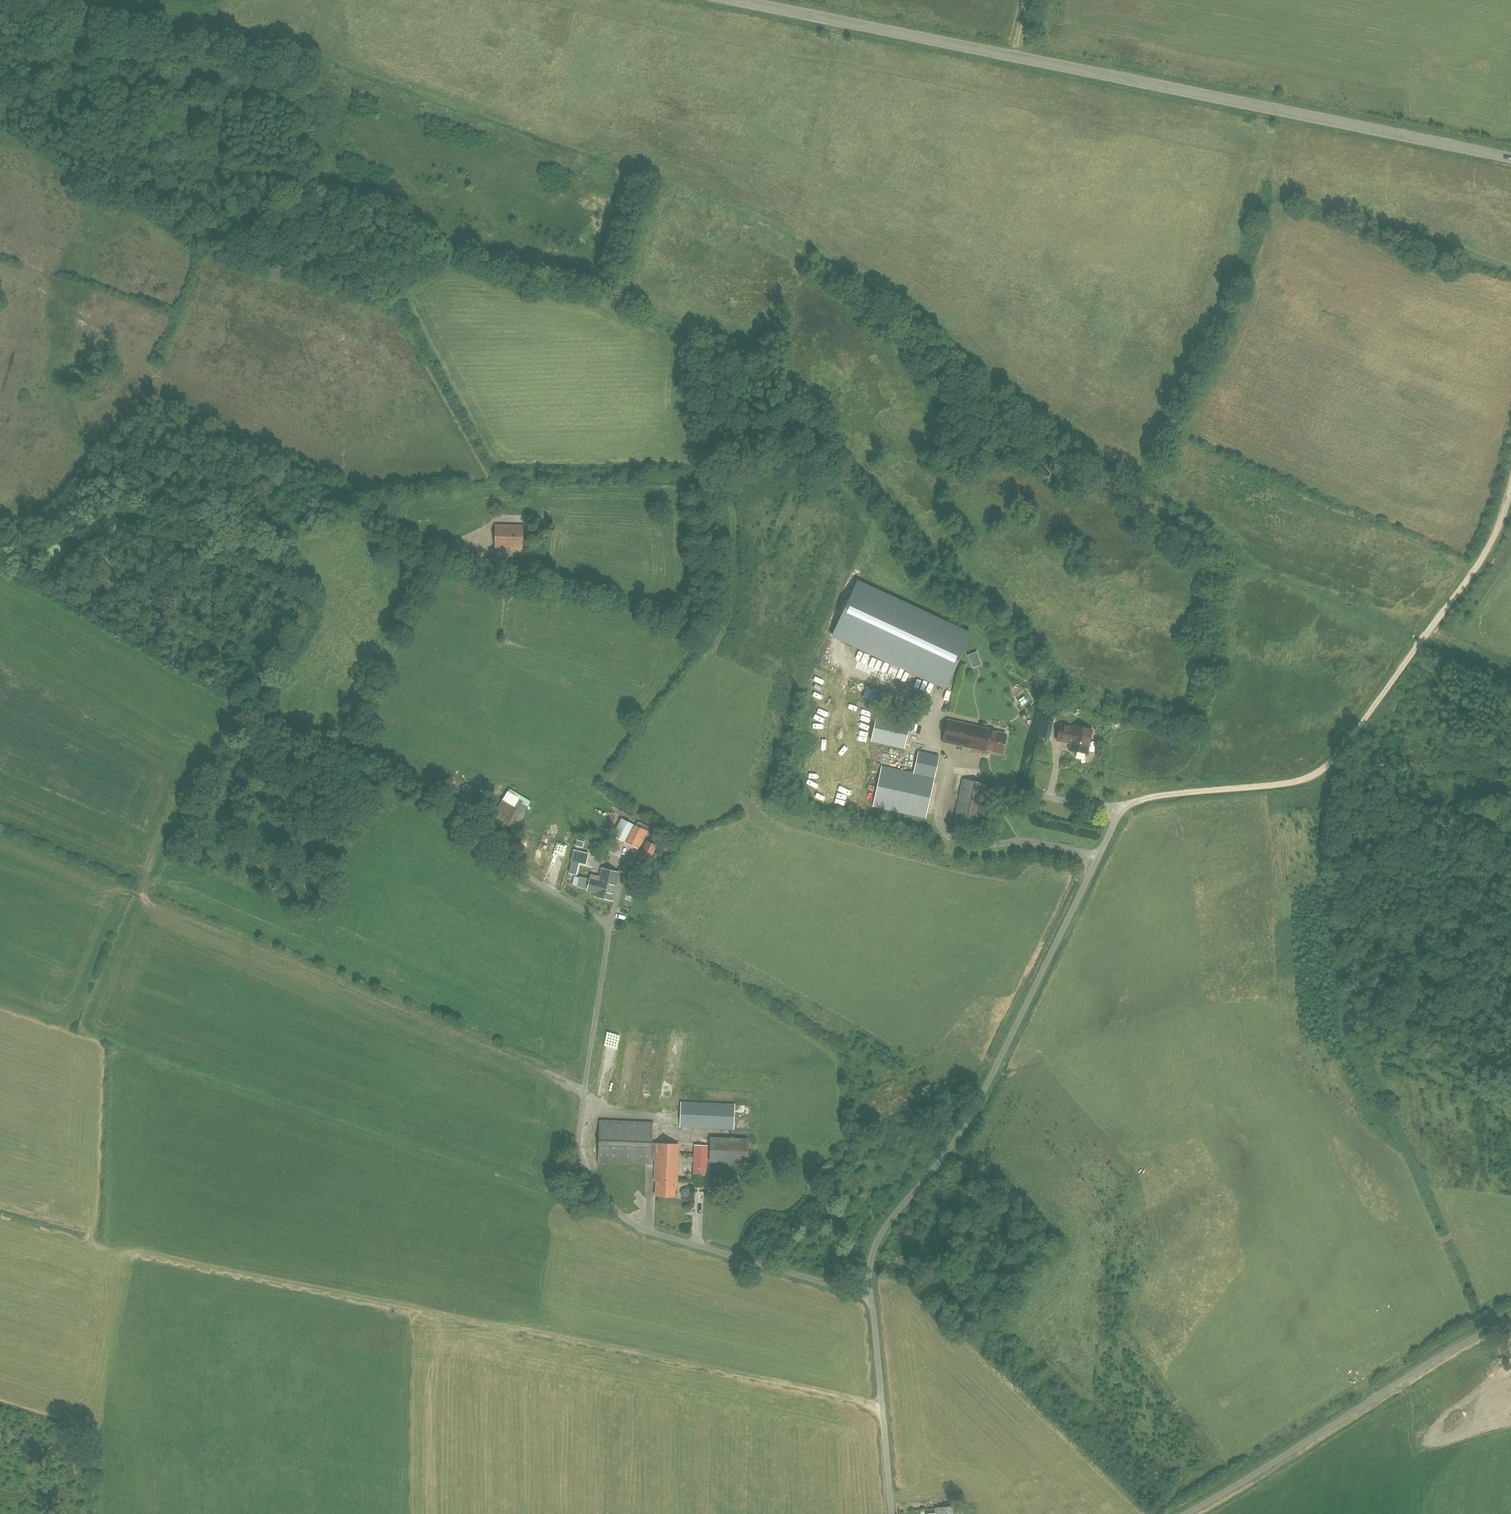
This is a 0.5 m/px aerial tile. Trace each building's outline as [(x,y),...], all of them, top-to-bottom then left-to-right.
[(522,548),(522,525),(496,525),(495,548),(522,548)] [(971,633),(858,580),(833,635),(946,687),(971,633)] [(823,634),(821,639),(830,643),(832,638),(823,634)] [(871,740),(903,748),(909,721),(877,714),(871,740)] [(1042,715),(1038,736),(1049,738),(1054,718),(1042,715)] [(1002,752),(1006,735),(991,731),(991,729),(947,718),(942,741),(983,750),(984,748),(1002,752)] [(1069,749),(1077,751),(1077,752),(1085,754),(1085,753),(1086,753),(1092,729),(1075,726),(1074,728),(1060,725),(1057,739),(1066,741),(1066,740),(1071,741),(1069,749)] [(925,817),(939,756),(918,751),(913,773),(881,766),(872,806),(925,817)] [(980,829),(990,784),(963,778),(953,823),(980,829)] [(513,827),(522,811),(498,797),(489,813),(513,827)] [(638,848),(646,831),(620,818),(612,835),(638,848)] [(649,862),(657,845),(647,840),(639,856),(649,862)] [(564,870),(571,873),(575,865),(568,861),(564,870)] [(595,895),(612,900),(619,873),(602,868),(599,879),(590,877),(589,880),(580,877),(577,887),(596,892),(595,895)] [(734,1129),(735,1105),(681,1102),(680,1126),(734,1129)] [(654,1180),(656,1180),(677,1181),(679,1144),(652,1143),(653,1122),(599,1120),(598,1162),(651,1164),(651,1160),(655,1160),(654,1180)] [(695,1145),(693,1175),(706,1175),(708,1145),(695,1145)] [(677,1184),(677,1181),(656,1180),(656,1195),(675,1196),(675,1184),(677,1184)] [(961,1505),(936,1508),(937,1513),(962,1513),(961,1505)]
